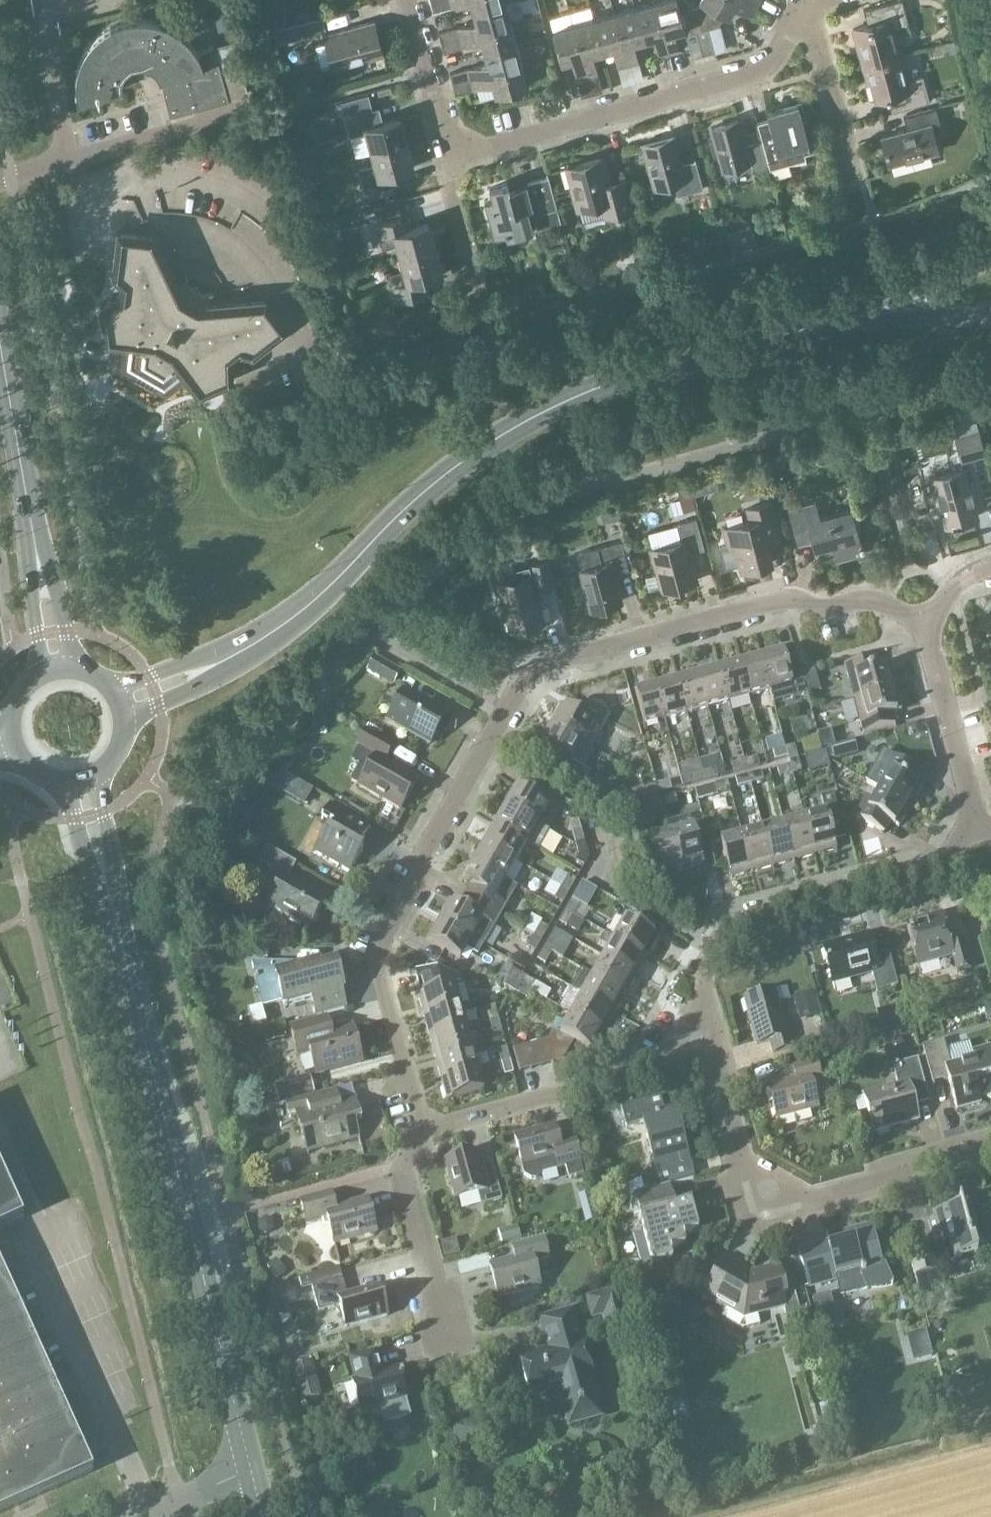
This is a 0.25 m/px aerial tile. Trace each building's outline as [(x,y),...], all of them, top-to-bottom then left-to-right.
[(433,10),(471,0),(474,9),(505,1),(505,0),(430,0),(433,10)] [(669,51),(655,0),(654,0),(635,5),(643,37),(653,34),(659,54),(669,51)] [(691,6),(680,9),(678,0),(655,0),(669,51),(678,49),(673,30),(685,26),(686,32),(698,29),(691,6)] [(703,3),(709,26),(716,24),(724,12),(727,14),(733,5),(750,14),(755,5),(748,0),(698,0),(703,3)] [(901,53),(894,27),(909,23),(903,0),(894,0),(863,8),(868,24),(853,28),(863,63),(901,53)] [(442,39),(510,20),(505,1),(474,9),(476,19),(439,29),(442,39)] [(698,29),(709,26),(703,3),(691,6),(698,29)] [(633,40),(643,37),(635,5),(614,11),(628,63),(638,60),(633,40)] [(618,65),(628,63),(614,11),(593,16),(602,48),(612,46),(618,65)] [(592,51),(602,48),(593,16),(573,22),(592,93),(602,90),(592,51)] [(233,38),(214,43),(213,43),(213,44),(198,52),(194,46),(190,40),(185,35),(179,30),(173,27),(166,23),(159,21),(152,19),(145,18),(138,18),(130,19),(123,20),(116,23),(110,26),(104,29),(98,34),(93,39),(88,44),(84,51),(81,57),(78,64),(76,71),(76,78),(75,85),(76,93),(78,101),(121,89),(120,79),(124,71),(131,65),(137,64),(138,71),(147,72),(150,66),(156,70),(160,78),(170,114),(229,98),(219,65),(239,60),(233,38)] [(335,65),(382,52),(373,19),(325,32),(335,65)] [(485,50),(516,42),(510,20),(442,39),(445,50),(482,40),(485,50)] [(581,95),(592,93),(573,22),(552,28),(561,59),(571,57),(581,95)] [(452,81),(522,62),(516,42),(485,50),(487,60),(449,71),(452,81)] [(901,53),(863,63),(868,80),(874,78),(879,96),(887,94),(891,111),(930,101),(923,74),(908,79),(901,53)] [(452,81),(455,91),(493,81),(496,92),(528,83),(522,62),(452,81)] [(803,151),(810,149),(798,102),(775,109),(776,115),(757,120),(762,138),(769,166),(788,161),(790,168),(807,164),(803,151)] [(882,135),(889,163),(938,149),(931,123),(940,121),(936,106),(904,115),(907,129),(882,135)] [(371,149),(407,140),(401,115),(376,122),(372,109),(345,116),(350,132),(366,128),(371,149)] [(769,166),(762,138),(744,143),(738,118),(711,125),(714,138),(709,139),(713,156),(719,155),(722,167),(738,163),(751,171),(769,166)] [(677,193),(703,186),(695,158),(681,162),(674,135),(642,144),(653,183),(673,177),(677,193)] [(407,140),(371,149),(375,161),(359,166),(365,190),(393,183),(389,171),(414,165),(407,140)] [(604,214),(631,207),(623,178),(608,181),(601,155),(566,164),(578,206),(601,200),(604,214)] [(533,211),(557,205),(548,173),(509,184),(508,179),(490,184),(494,201),(486,203),(493,230),(505,227),(506,233),(527,227),(522,207),(532,204),(533,211)] [(400,254),(435,245),(429,221),(405,227),(402,215),(377,221),(383,246),(397,242),(400,254)] [(751,224),(726,231),(731,248),(756,241),(751,224)] [(151,236),(143,235),(121,232),(116,271),(125,280),(122,294),(104,305),(108,336),(131,339),(128,365),(164,386),(185,370),(199,388),(228,376),(229,355),(239,347),(251,349),(283,325),(264,301),(200,306),(210,301),(209,292),(204,294),(187,285),(186,278),(180,281),(174,284),(151,236)] [(435,245),(400,254),(404,268),(390,271),(397,299),(423,292),(419,277),(442,271),(435,245)] [(974,430),(972,423),(960,426),(962,433),(954,435),(961,460),(986,453),(979,428),(974,430)] [(974,500),(978,499),(973,482),(969,483),(964,467),(930,476),(934,493),(936,492),(945,524),(978,516),(974,500)] [(766,542),(780,538),(770,501),(747,508),(750,520),(723,527),(728,546),(734,544),(740,568),(771,560),(766,542)] [(843,557),(864,552),(852,508),(820,517),(815,501),(789,508),(797,537),(811,533),(815,548),(839,542),(843,557)] [(688,551),(704,547),(696,517),(676,523),(681,539),(651,547),(662,588),(696,579),(688,551)] [(613,573),(629,569),(621,540),(597,547),(601,563),(581,568),(591,608),(621,600),(613,573)] [(536,590),(555,585),(548,558),(514,567),(516,575),(496,580),(510,630),(544,620),(536,590)] [(781,647),(760,653),(770,690),(791,684),(794,697),(806,693),(801,672),(796,656),(785,659),(781,647)] [(749,696),(770,690),(760,653),(739,659),(749,696)] [(861,696),(896,686),(890,665),(880,668),(877,655),(845,664),(851,685),(857,683),(861,696)] [(374,657),(366,671),(378,677),(381,673),(393,681),(399,671),(374,657)] [(728,701),(749,696),(739,659),(718,664),(728,701)] [(708,707),(728,701),(718,664),(697,670),(708,707)] [(687,713),(708,707),(697,670),(677,676),(687,713)] [(57,697),(65,697),(64,673),(56,674),(57,697)] [(666,719),(687,713),(677,676),(656,682),(666,719)] [(644,724),(666,719),(656,682),(634,687),(644,724)] [(896,686),(861,696),(864,709),(857,711),(863,732),(895,723),(892,711),(902,709),(896,686)] [(429,744),(446,715),(404,690),(387,720),(429,744)] [(550,724),(584,743),(595,723),(561,704),(550,724)] [(573,762),(584,743),(550,724),(539,743),(569,760),(563,771),(584,782),(590,772),(573,762)] [(394,746),(366,731),(357,745),(376,755),(358,786),(400,810),(418,779),(386,760),(394,746)] [(788,756),(786,747),(783,737),(777,739),(772,746),(775,759),(788,756)] [(789,760),(798,758),(795,745),(786,747),(788,756),(789,760)] [(879,788),(910,805),(921,785),(913,781),(919,770),(890,754),(879,773),(885,776),(879,788)] [(747,768),(759,765),(757,756),(744,760),(747,768)] [(789,760),(790,764),(793,773),(801,770),(798,758),(789,760)] [(734,772),(747,768),(744,760),(732,763),(734,772)] [(705,780),(718,776),(725,774),(722,763),(715,765),(715,768),(703,771),(705,780)] [(780,776),(793,773),(790,764),(777,768),(780,776)] [(692,783),(705,780),(703,771),(690,775),(692,783)] [(748,774),(751,783),(763,779),(761,771),(748,774)] [(738,786),(751,783),(748,774),(735,778),(738,786)] [(659,792),(672,789),(669,780),(657,783),(659,792)] [(727,780),(715,783),(717,792),(730,789),(727,780)] [(646,796),(659,792),(657,783),(644,787),(646,796)] [(504,804),(538,823),(549,804),(515,784),(504,804)] [(633,799),(646,796),(644,787),(631,790),(633,799)] [(898,825),(910,805),(879,788),(872,800),(865,797),(855,815),(884,831),(890,821),(898,825)] [(826,811),(805,817),(815,854),(836,848),(833,837),(844,834),(833,793),(822,796),(826,811)] [(662,798),(665,806),(677,803),(675,794),(662,798)] [(652,810),(665,806),(662,798),(649,801),(652,810)] [(504,804),(493,823),(527,842),(539,849),(550,830),(538,823),(504,804)] [(359,848),(370,828),(330,805),(322,819),(330,823),(314,852),(350,873),(363,850),(359,848)] [(794,860),(815,854),(805,817),(784,823),(794,860)] [(516,861),(527,842),(493,823),(483,841),(516,861)] [(773,866),(794,860),(784,823),(763,829),(773,866)] [(672,833),(682,870),(703,864),(693,827),(672,833)] [(581,828),(572,830),(576,843),(584,841),(581,828)] [(752,871),(773,866),(763,829),(742,834),(752,871)] [(660,875),(682,870),(672,833),(650,839),(660,875)] [(731,877),(752,871),(742,834),(721,840),(731,877)] [(505,879),(516,861),(483,841),(472,860),(505,879)] [(588,857),(588,853),(584,841),(576,843),(579,854),(575,860),(576,861),(572,868),(580,872),(588,857)] [(300,886),(300,884),(288,878),(296,864),(268,848),(260,862),(273,869),(263,888),(274,894),(268,905),(309,928),(325,901),(300,886)] [(516,886),(505,879),(472,860),(461,880),(471,885),(465,896),(499,915),(516,886)] [(576,880),(568,875),(560,871),(554,882),(562,887),(569,891),(576,880)] [(563,903),(569,891),(562,887),(555,898),(563,903)] [(483,944),(499,915),(465,896),(460,906),(449,900),(438,919),(472,938),(483,944)] [(566,910),(573,915),(580,903),(572,899),(566,910)] [(567,926),(573,915),(566,910),(559,922),(567,926)] [(957,972),(971,968),(963,939),(949,942),(942,915),(907,924),(919,965),(952,955),(957,972)] [(614,938),(647,957),(658,937),(625,918),(614,938)] [(461,958),(472,938),(438,919),(427,939),(461,958)] [(542,939),(549,928),(541,924),(534,935),(542,939)] [(535,951),(542,939),(534,935),(528,947),(535,951)] [(877,991),(898,985),(890,953),(875,957),(869,935),(823,948),(833,982),(872,971),(877,991)] [(544,948),(552,952),(558,941),(551,936),(544,948)] [(637,976),(647,957),(614,938),(603,957),(637,976)] [(545,964),(552,952),(544,948),(538,959),(545,964)] [(626,994),(637,976),(603,957),(593,975),(626,994)] [(317,1016),(346,1008),(342,990),(343,990),(337,968),(317,973),(315,964),(253,963),(256,977),(255,977),(256,981),(257,980),(263,1006),(283,1001),(284,1006),(312,999),(317,1016)] [(525,976),(522,974),(513,969),(509,977),(520,984),(525,976)] [(424,1016),(461,1006),(452,975),(416,972),(422,993),(418,995),(424,1016)] [(615,1013),(626,994),(593,975),(582,994),(615,1013)] [(541,985),(527,977),(525,976),(520,984),(532,990),(537,993),(541,985)] [(516,992),(520,984),(509,977),(504,985),(516,992)] [(527,998),(532,990),(520,984),(516,992),(527,998)] [(789,1020),(783,1021),(775,990),(745,998),(757,1044),(771,1041),(774,1053),(796,1047),(789,1020)] [(605,1032),(615,1013),(582,994),(571,1013),(605,1032)] [(499,1018),(498,1017),(495,1005),(486,1008),(490,1020),(499,1018)] [(430,1037),(467,1027),(461,1006),(424,1016),(430,1037)] [(594,1051),(605,1032),(571,1013),(560,1032),(553,1028),(548,1039),(563,1059),(574,1040),(594,1051)] [(316,1074),(362,1061),(353,1027),(332,1032),(328,1018),(291,1028),(295,1044),(307,1041),(316,1074)] [(493,1033),(502,1031),(499,1018),(490,1020),(493,1033)] [(435,1058),(472,1048),(467,1027),(430,1037),(435,1058)] [(543,1065),(563,1059),(548,1039),(536,1042),(543,1065)] [(990,1046),(971,1051),(974,1059),(950,1066),(943,1039),(922,1045),(933,1083),(948,1078),(956,1110),(981,1103),(980,1099),(983,1098),(990,1085),(990,1050),(990,1046)] [(531,1068),(543,1065),(536,1042),(525,1045),(531,1068)] [(519,1071),(531,1068),(525,1045),(513,1048),(519,1071)] [(501,1062),(510,1060),(506,1047),(498,1049),(501,1062)] [(441,1079),(478,1069),(472,1048),(435,1058),(441,1079)] [(914,1106),(930,1102),(918,1058),(892,1065),(898,1085),(863,1094),(873,1133),(918,1121),(914,1106)] [(505,1075),(513,1073),(510,1060),(501,1062),(505,1075)] [(811,1080),(821,1078),(817,1061),(794,1068),(797,1079),(769,1087),(777,1119),(819,1107),(811,1080)] [(478,1069),(441,1079),(447,1100),(484,1090),(478,1069)] [(309,1075),(273,1085),(278,1102),(314,1092),(309,1075)] [(341,1108),(339,1101),(336,1089),(305,1097),(308,1107),(297,1111),(308,1154),(360,1139),(356,1123),(362,1121),(357,1104),(341,1108)] [(646,1192),(669,1185),(694,1179),(675,1109),(664,1112),(660,1096),(621,1106),(627,1126),(643,1122),(657,1170),(641,1174),(646,1192)] [(584,1174),(580,1162),(574,1139),(559,1143),(554,1125),(514,1136),(525,1174),(531,1178),(535,1178),(539,1176),(541,1173),(565,1166),(568,1178),(584,1174)] [(492,1162),(480,1165),(476,1151),(445,1160),(455,1199),(478,1193),(481,1205),(502,1199),(492,1162)] [(25,1218),(0,1163),(0,1229),(25,1218)] [(669,1185),(646,1192),(628,1197),(634,1216),(639,1215),(652,1263),(672,1258),(670,1249),(686,1245),(683,1235),(699,1230),(691,1200),(675,1204),(669,1185)] [(334,1244),(376,1233),(367,1199),(335,1208),(331,1193),(300,1201),(306,1224),(322,1220),(324,1227),(328,1226),(334,1244)] [(949,1239),(954,1258),(978,1251),(978,1253),(990,1250),(980,1217),(989,1215),(983,1193),(959,1200),(960,1205),(941,1210),(943,1216),(928,1220),(935,1243),(949,1239)] [(808,1286),(823,1282),(836,1278),(840,1294),(869,1286),(880,1286),(886,1285),(891,1284),(891,1285),(893,1284),(885,1262),(881,1264),(870,1224),(850,1230),(852,1239),(829,1245),(828,1242),(798,1250),(808,1286)] [(533,1262),(548,1258),(543,1239),(512,1247),(516,1259),(490,1265),(499,1297),(539,1286),(533,1262)] [(915,1275),(937,1269),(929,1240),(907,1246),(915,1275)] [(439,1279),(469,1273),(466,1259),(436,1265),(439,1279)] [(721,1262),(702,1294),(726,1308),(721,1317),(742,1328),(759,1324),(756,1314),(784,1306),(786,1314),(800,1310),(794,1290),(787,1292),(785,1285),(779,1265),(755,1272),(743,1275),(721,1262)] [(93,1473),(68,1417),(72,1415),(64,1397),(60,1399),(0,1266),(0,1514),(93,1473)] [(347,1295),(342,1279),(339,1268),(299,1279),(302,1290),(312,1287),(318,1312),(340,1306),(345,1327),(387,1315),(379,1286),(347,1295)] [(614,1289),(585,1297),(591,1319),(602,1316),(608,1338),(625,1333),(614,1289)] [(603,1417),(592,1377),(582,1340),(579,1342),(571,1312),(541,1320),(550,1350),(521,1358),(531,1394),(556,1387),(567,1427),(603,1417)] [(405,1398),(406,1397),(398,1368),(378,1374),(372,1352),(349,1359),(355,1380),(351,1381),(359,1410),(380,1404),(384,1418),(388,1421),(406,1416),(408,1412),(405,1398)] [(324,1473),(338,1469),(335,1459),(322,1463),(324,1473)]
